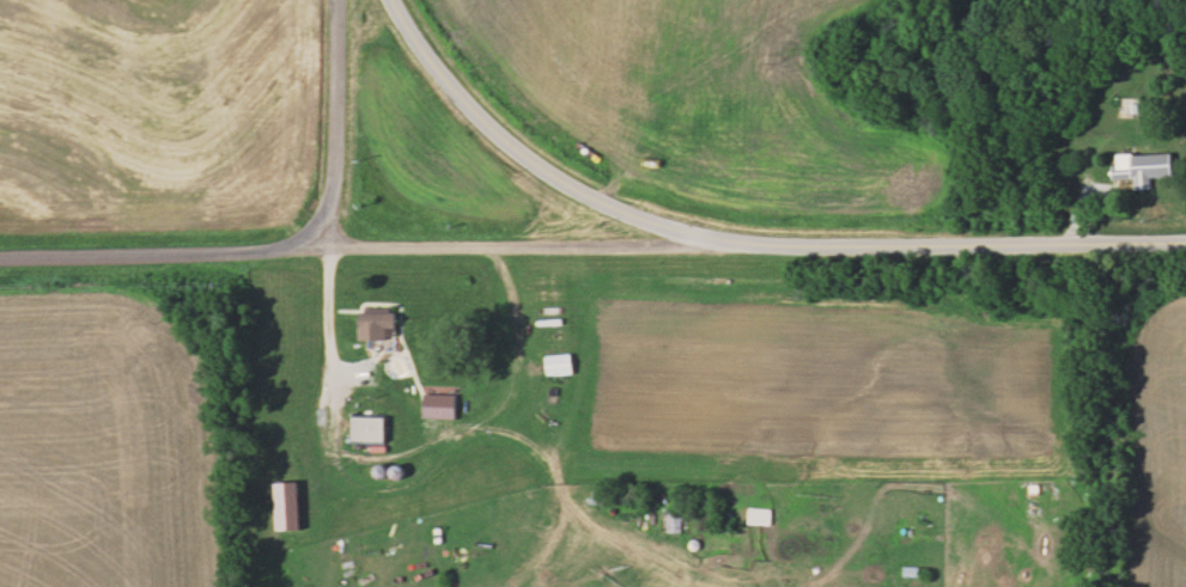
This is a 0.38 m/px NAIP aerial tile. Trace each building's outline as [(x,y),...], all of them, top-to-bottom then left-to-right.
[(1163,154),(1116,154),(1116,179),(1163,179),(1163,154)] [(360,311),(360,341),(400,341),(400,311),(360,311)] [(383,382),(407,383),(408,365),(384,363),(383,382)] [(355,445),(388,445),(388,414),(355,414),(355,445)] [(771,525),(771,508),(748,508),(748,525),(771,525)] [(732,532),(732,512),(717,512),(717,532),(732,532)] [(667,532),(681,532),(681,513),(667,513),(667,532)] [(901,586),(919,586),(919,567),(901,567),(901,586)]
